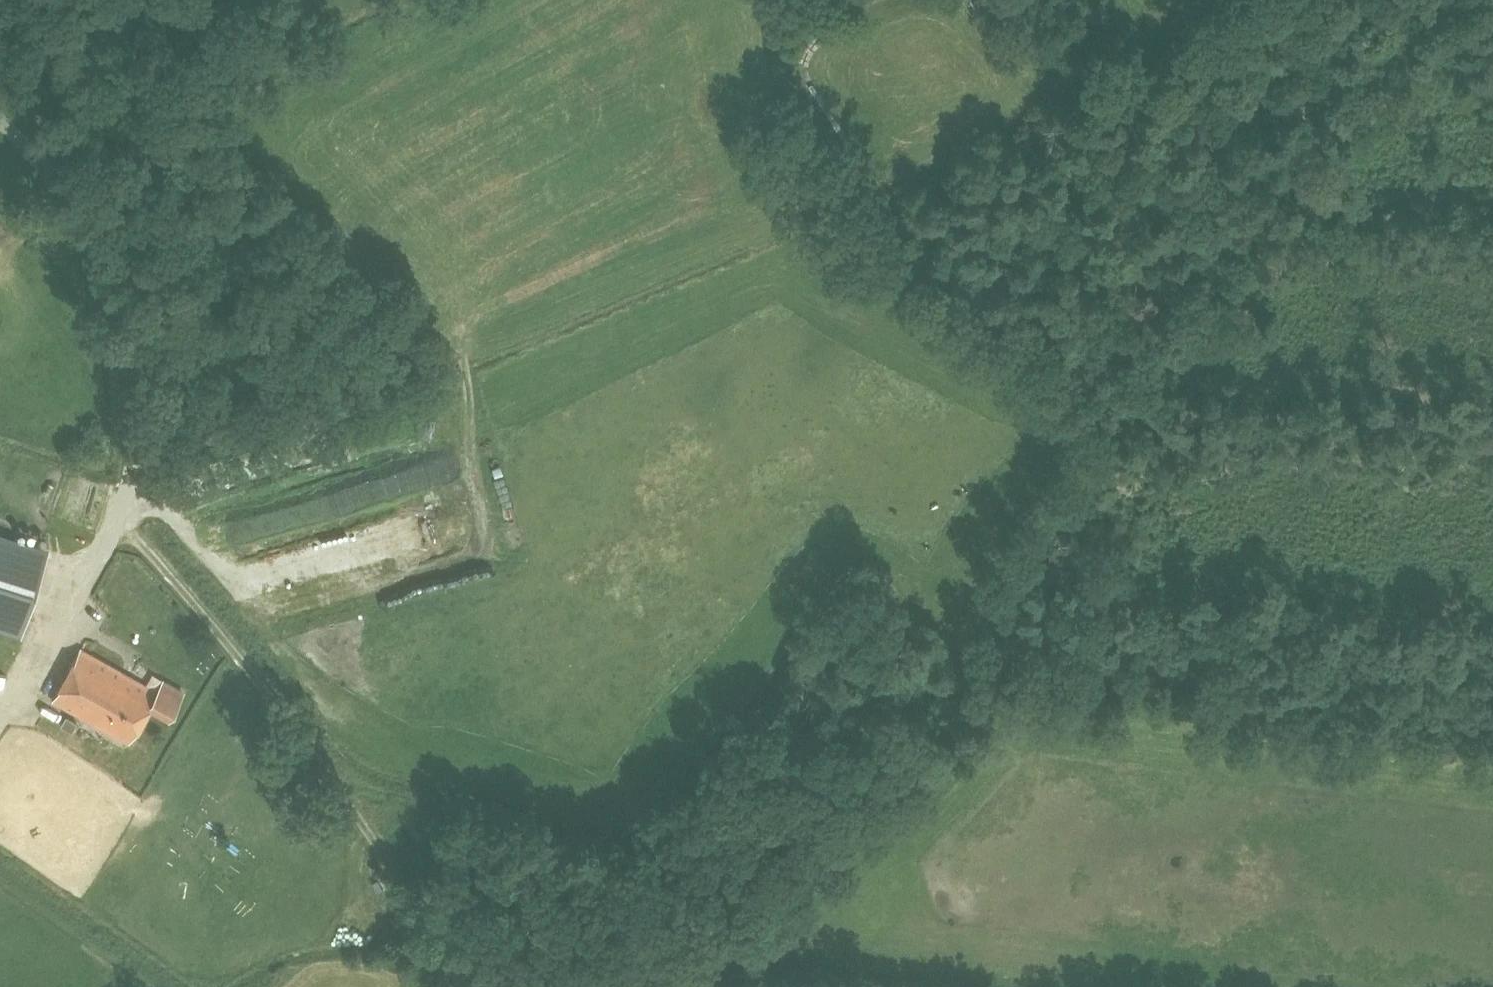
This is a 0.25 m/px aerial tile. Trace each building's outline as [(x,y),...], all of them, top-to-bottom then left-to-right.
[(0,537),(0,625),(1,625),(20,631),(46,551),(26,545),(0,537)] [(156,691),(80,648),(52,698),(128,741),(148,706),(168,717),(182,692),(162,680),(156,691)]
